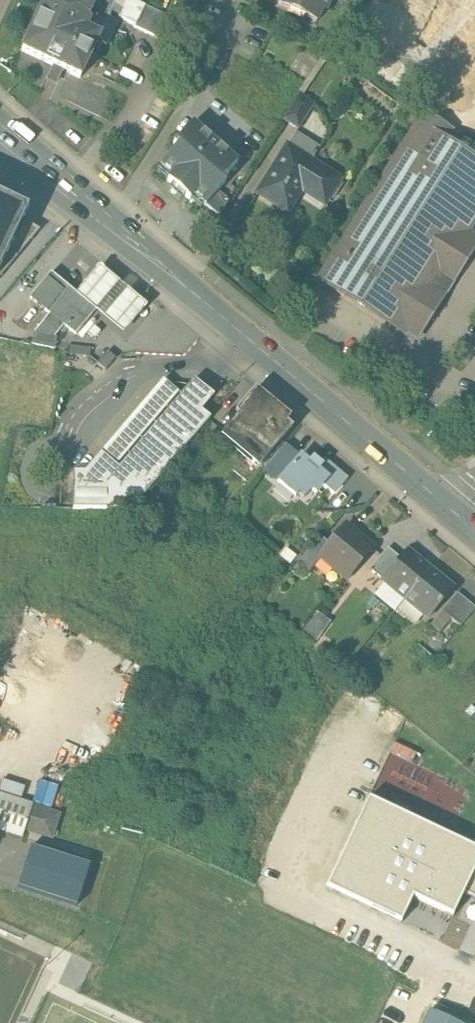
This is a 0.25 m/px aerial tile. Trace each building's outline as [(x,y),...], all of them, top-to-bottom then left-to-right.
[(22,51),(79,78),(116,0),(45,0),(22,51)] [(278,5),(316,22),(322,11),(325,12),(331,0),(280,0),(278,5)] [(360,37),(474,110),(474,0),(384,0),(360,37)] [(299,97),(284,120),(298,129),(312,105),(299,97)] [(238,162),(193,123),(173,145),(176,148),(160,166),(171,176),(167,180),(190,200),(194,196),(205,205),(225,182),(222,180),(238,162)] [(340,180),(287,146),(257,194),(287,213),(304,186),(327,200),(340,180)] [(217,214),(230,200),(219,190),(206,205),(217,214)] [(0,196),(0,277),(39,230),(23,221),(28,210),(0,196)] [(90,284),(79,297),(96,310),(124,333),(136,320),(146,307),(100,270),(90,284)] [(64,325),(75,334),(96,310),(79,297),(51,273),(30,298),(47,312),(48,311),(50,313),(34,333),(33,333),(31,344),(54,349),(57,338),(54,337),(64,325)] [(106,352),(97,364),(105,371),(115,358),(106,352)] [(194,379),(118,468),(100,453),(84,472),(73,472),(72,497),(72,509),(132,510),(167,469),(210,418),(201,411),(214,396),(194,379)] [(292,427),(255,396),(223,432),(261,464),(292,427)] [(308,463),(300,456),(278,482),(295,496),(298,492),(305,497),(311,489),(316,493),(323,483),(334,492),(346,479),(324,460),(320,465),(312,459),(308,463)] [(372,547),(346,525),(330,544),(320,556),(346,578),(372,547)] [(321,537),(307,554),(316,561),(320,556),(330,544),(321,537)] [(387,548),(369,569),(382,580),(400,558),(387,548)] [(400,558),(382,580),(405,599),(429,570),(406,550),(400,558)] [(307,554),(294,569),(303,576),(316,561),(307,554)] [(429,570),(405,599),(428,618),(452,589),(429,570)] [(457,593),(442,611),(451,619),(460,626),(474,608),(457,593)] [(317,611),(304,630),(317,639),(330,619),(317,611)] [(442,611),(430,625),(439,632),(451,619),(442,611)] [(0,796),(0,830),(21,837),(24,830),(31,806),(31,805),(0,796)] [(325,888),(401,923),(413,897),(453,916),(464,892),(474,897),(474,848),(367,798),(325,888)] [(58,815),(31,806),(24,830),(51,838),(58,815)] [(422,1022),(456,1022),(428,1010),(422,1022)]
